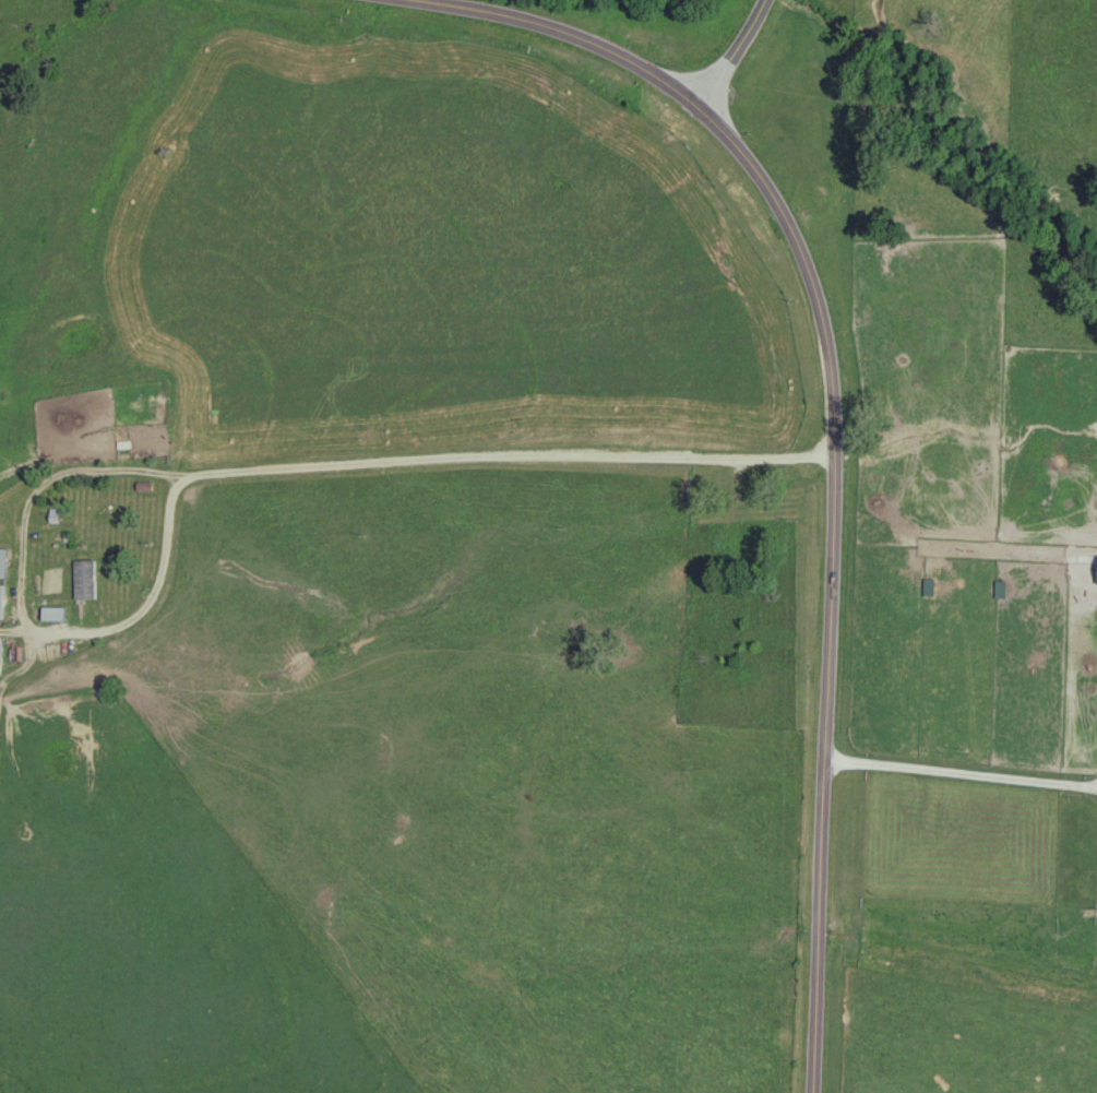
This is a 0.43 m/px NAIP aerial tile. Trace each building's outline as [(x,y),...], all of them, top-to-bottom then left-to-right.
[(76,561),(76,601),(97,601),(97,561),(76,561)] [(65,621),(66,610),(45,609),(45,621),(65,621)]
